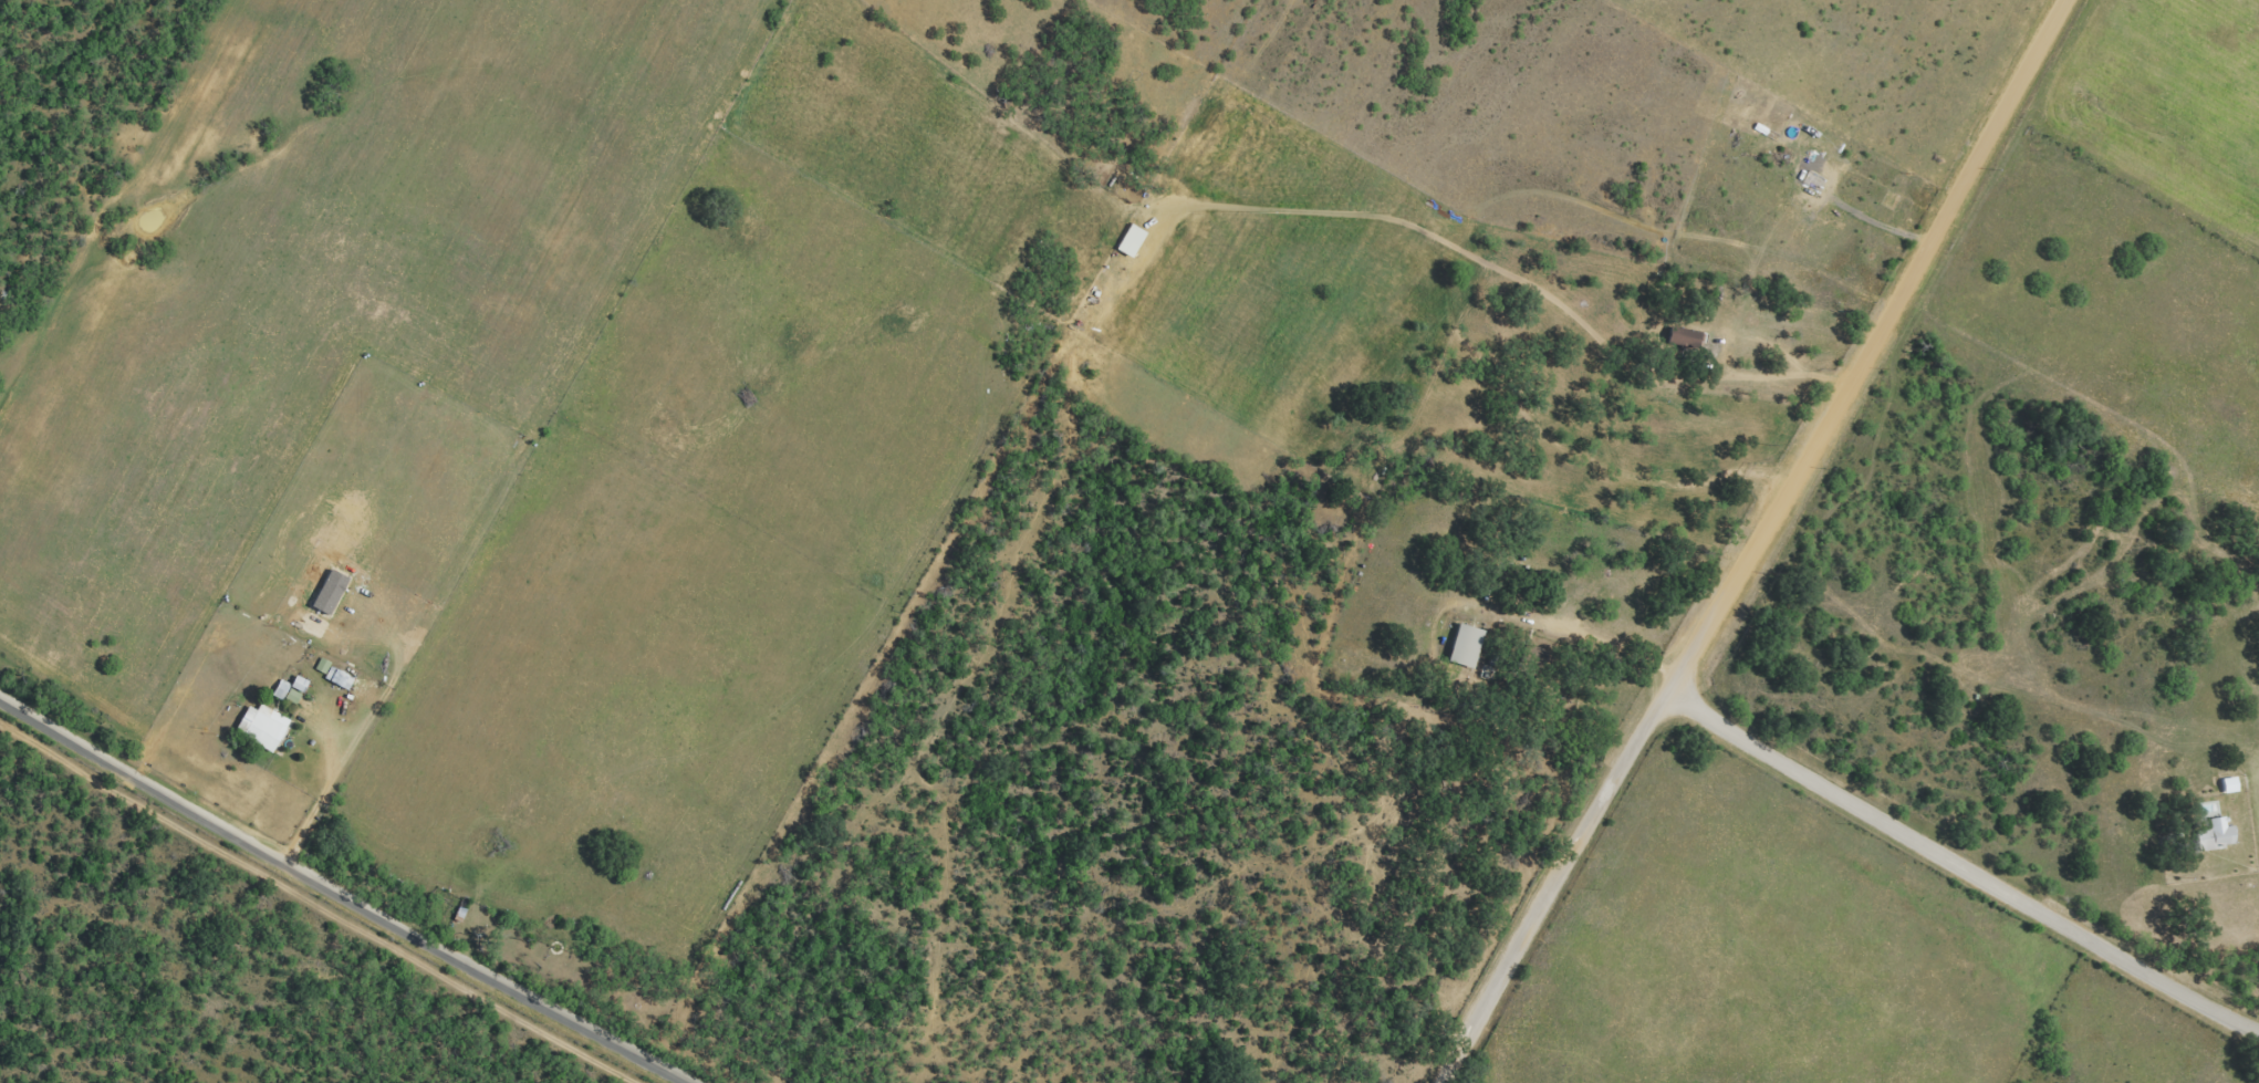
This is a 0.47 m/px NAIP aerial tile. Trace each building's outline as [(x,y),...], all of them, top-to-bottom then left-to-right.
[(1700,332),(1673,324),(1668,341),(1695,349),(1700,332)] [(1482,629),(1456,623),(1446,661),(1472,668),(1482,629)] [(324,673),(322,677),(346,689),(353,677),(318,659),(314,667),(324,673)] [(295,674),(289,684),(272,674),(263,688),(293,706),(308,681),(295,674)] [(255,709),(245,705),(233,732),(274,751),(289,718),(257,704),(255,709)] [(2232,823),(2195,825),(2196,848),(2233,846),(2232,823)]
